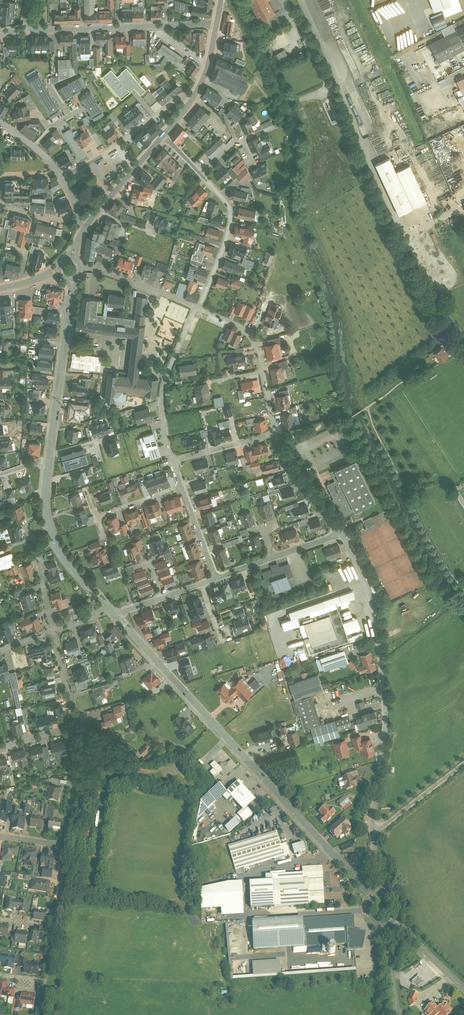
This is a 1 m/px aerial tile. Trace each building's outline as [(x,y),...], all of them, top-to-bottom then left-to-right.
[(10,0),(0,0),(0,20),(13,21),(15,0),(10,0)] [(85,16),(88,16),(88,13),(94,13),(94,0),(84,0),(85,16)] [(267,0),(249,0),(261,21),(275,14),(267,0)] [(434,11),(441,8),(444,7),(441,0),(430,0),(434,11)] [(193,5),(179,2),(179,10),(192,13),(193,5)] [(459,2),(444,7),(441,8),(445,16),(462,10),(459,2)] [(200,6),(193,5),(192,13),(192,14),(196,15),(196,14),(201,15),(210,17),(212,8),(211,8),(203,7),(200,6)] [(143,6),(132,6),(133,11),(133,21),(144,21),(143,6)] [(80,7),(75,7),(76,13),(70,14),(70,9),(67,9),(67,14),(68,23),(80,23),(80,7)] [(159,10),(151,11),(151,20),(161,20),(161,11),(159,11),(159,10)] [(110,11),(99,11),(99,13),(99,22),(112,22),(112,13),(110,13),(110,11)] [(133,11),(121,12),(122,21),(133,21),(133,11)] [(94,13),(88,13),(88,16),(85,16),(85,23),(88,22),(88,23),(99,22),(99,13),(94,13)] [(230,14),(225,13),(222,32),(231,34),(232,29),(233,29),(234,22),(233,22),(233,20),(233,19),(230,19),(231,16),(230,14)] [(64,14),(55,14),(55,24),(68,23),(67,14),(64,14)] [(452,24),(441,29),(444,36),(455,30),(452,24)] [(456,30),(461,39),(463,38),(463,26),(456,30)] [(429,44),(438,62),(463,49),(463,46),(461,39),(456,30),(455,30),(444,36),(429,44)] [(145,42),(145,32),(133,33),(133,37),(133,43),(133,47),(138,47),(138,43),(145,42)] [(109,33),(96,33),(97,42),(101,42),(101,44),(103,45),(106,45),(106,54),(112,54),(112,58),(113,58),(113,54),(112,42),(113,42),(113,37),(109,37),(109,33)] [(203,33),(196,33),(196,34),(193,34),(193,39),(196,38),(196,49),(198,49),(197,50),(204,52),(203,33)] [(73,34),(60,34),(61,45),(69,45),(70,52),(77,51),(76,44),(74,44),(73,34)] [(193,41),(186,35),(182,41),(189,46),(193,41)] [(49,36),(41,37),(41,49),(49,48),(49,41),(49,36)] [(90,36),(80,37),(80,51),(81,56),(91,56),(90,36)] [(124,36),(119,36),(119,37),(116,37),(116,42),(117,47),(123,47),(124,53),(131,53),(131,44),(126,44),(126,37),(124,37),(124,36)] [(41,37),(32,37),(32,42),(33,49),(41,49),(41,37)] [(16,38),(12,38),(12,39),(8,39),(8,47),(8,48),(9,48),(15,48),(16,49),(18,49),(19,48),(20,48),(20,39),(16,39),(16,38)] [(183,57),(163,43),(158,50),(166,55),(160,63),(165,66),(167,68),(171,63),(173,60),(178,64),(180,61),(183,57)] [(69,52),(69,59),(58,59),(59,81),(77,74),(77,71),(77,70),(77,65),(77,64),(77,59),(77,51),(70,52),(69,52)] [(278,53),(275,55),(279,63),(283,61),(278,53)] [(241,69),(217,58),(215,67),(211,79),(217,82),(242,94),(243,91),(244,91),(247,85),(243,82),(244,80),(243,79),(244,76),(241,75),(242,72),(240,71),(241,69)] [(201,67),(193,61),(189,67),(180,61),(178,64),(173,60),(171,63),(174,65),(175,64),(193,77),(201,67)] [(111,69),(102,76),(106,81),(105,82),(117,96),(118,95),(122,99),(131,91),(130,89),(133,86),(141,94),(146,89),(126,66),(121,72),(117,76),(111,69)] [(61,111),(38,72),(28,78),(51,117),(61,111)] [(16,74),(12,78),(16,85),(19,83),(20,86),(23,85),(16,74)] [(84,80),(81,75),(58,89),(63,99),(65,102),(73,98),(71,94),(87,85),(86,83),(88,83),(85,79),(84,80)] [(151,83),(144,75),(140,78),(144,83),(147,87),(151,83)] [(164,76),(158,81),(164,89),(170,84),(167,80),(164,76)] [(170,84),(164,89),(165,89),(171,96),(181,88),(174,81),(170,84)] [(258,81),(249,89),(257,98),(266,91),(258,81)] [(14,84),(5,94),(11,100),(21,90),(14,84)] [(220,92),(207,85),(202,94),(209,97),(207,100),(213,103),(216,97),(212,95),(214,92),(218,95),(220,92)] [(159,94),(156,97),(162,104),(171,96),(165,89),(159,94)] [(98,103),(90,90),(80,96),(90,114),(89,115),(91,118),(93,117),(94,119),(104,114),(100,107),(101,106),(99,102),(98,103)] [(37,106),(29,94),(23,98),(31,110),(37,106)] [(1,103),(0,104),(0,117),(2,119),(9,108),(1,103)] [(230,118),(239,107),(235,104),(226,114),(229,117),(230,118)] [(126,114),(120,118),(128,127),(134,122),(135,123),(139,120),(138,119),(144,114),(138,105),(133,109),(131,106),(124,111),(126,114)] [(26,106),(19,107),(20,110),(13,112),(15,121),(31,118),(29,108),(28,109),(27,107),(26,106)] [(201,107),(188,123),(196,130),(210,115),(201,107)] [(225,111),(221,107),(217,112),(221,115),(225,111)] [(239,107),(230,118),(232,120),(232,119),(235,122),(244,111),(239,107)] [(162,114),(154,121),(156,123),(158,125),(166,119),(162,114)] [(248,119),(244,121),(245,122),(241,124),(245,134),(253,130),(250,124),(257,121),(254,114),(247,118),(248,119)] [(36,120),(28,120),(25,123),(30,126),(31,124),(33,125),(39,125),(43,131),(46,129),(40,120),(36,120)] [(112,120),(107,123),(111,128),(113,127),(114,129),(117,127),(112,120)] [(365,122),(358,125),(364,137),(363,137),(364,137),(370,134),(365,122)] [(25,123),(19,131),(31,140),(37,132),(30,126),(25,123)] [(144,133),(142,131),(134,138),(144,148),(153,137),(155,135),(154,134),(156,133),(156,132),(158,130),(160,128),(158,125),(156,123),(144,133)] [(179,125),(170,136),(177,143),(186,133),(187,132),(186,131),(179,125)] [(111,128),(103,134),(109,142),(119,135),(114,129),(113,127),(111,128)] [(81,147),(76,138),(70,128),(63,132),(80,160),(87,156),(81,147)] [(57,129),(52,132),(53,134),(56,139),(60,136),(57,129)] [(192,133),(188,129),(186,131),(187,132),(186,133),(193,139),(195,136),(192,134),(192,133)] [(83,132),(80,134),(81,135),(76,138),(81,147),(88,143),(87,141),(92,138),(87,130),(83,132)] [(50,138),(43,145),(50,151),(57,144),(54,141),(56,139),(53,134),(50,138)] [(0,141),(4,144),(8,138),(8,139),(8,138),(3,135),(3,136),(4,136),(0,141)] [(221,138),(206,152),(212,158),(226,144),(221,138)] [(258,138),(249,142),(254,152),(258,150),(263,148),(262,146),(258,138)] [(268,144),(262,146),(263,148),(258,150),(261,157),(270,153),(268,149),(270,148),(268,144)] [(25,149),(12,149),(11,159),(24,159),(25,149)] [(163,149),(155,159),(157,161),(158,160),(160,162),(159,164),(161,162),(162,164),(162,165),(165,168),(173,159),(169,156),(170,155),(168,153),(169,153),(168,153),(163,149)] [(69,154),(58,161),(63,169),(74,162),(69,154)] [(396,171),(389,157),(375,164),(399,214),(427,201),(409,164),(396,171)] [(176,162),(173,159),(165,168),(169,171),(171,171),(172,172),(172,174),(175,176),(182,167),(178,163),(177,163),(176,162),(176,161),(176,162)] [(41,160),(19,161),(19,166),(14,167),(14,172),(19,172),(42,171),(45,171),(44,164),(44,162),(41,162),(41,160)] [(260,167),(251,171),(257,182),(261,179),(261,180),(265,179),(265,178),(269,176),(269,177),(268,175),(268,174),(267,172),(268,171),(268,170),(267,167),(268,166),(268,165),(266,162),(260,165),(260,167)] [(224,166),(214,176),(221,183),(230,174),(231,174),(229,172),(224,166)] [(239,175),(237,177),(242,183),(245,180),(249,176),(250,175),(246,167),(239,175)] [(239,175),(233,169),(229,172),(231,174),(230,174),(235,179),(237,177),(239,175)] [(152,177),(142,170),(135,178),(145,186),(152,177)] [(160,175),(150,187),(153,188),(158,190),(166,180),(160,175)] [(48,179),(34,179),(34,180),(35,189),(35,191),(42,191),(48,191),(48,189),(48,179)] [(14,205),(13,180),(5,180),(5,184),(5,185),(5,191),(4,191),(5,196),(5,203),(8,203),(14,205)] [(18,188),(18,180),(13,180),(14,205),(22,205),(22,192),(22,193),(20,193),(20,188),(18,188)] [(52,187),(51,188),(53,198),(54,203),(55,203),(67,199),(59,183),(52,187)] [(150,187),(145,186),(143,191),(147,192),(147,194),(151,195),(153,188),(150,187)] [(201,187),(194,194),(195,195),(190,201),(196,207),(202,201),(201,200),(207,193),(201,187)] [(48,191),(42,191),(44,198),(46,198),(49,198),(53,198),(51,188),(48,189),(48,191)] [(135,188),(131,200),(142,203),(144,197),(146,196),(147,194),(147,192),(143,191),(135,188)] [(247,192),(231,189),(229,197),(245,201),(247,192)] [(30,193),(24,192),(24,193),(22,193),(22,192),(22,205),(30,205),(30,201),(30,193)] [(44,198),(32,198),(32,201),(30,201),(30,205),(30,208),(44,211),(46,200),(46,198),(44,198)] [(67,199),(55,203),(58,212),(72,208),(69,198),(67,199)] [(49,201),(46,200),(44,211),(54,212),(54,207),(53,206),(50,206),(50,201),(49,201)] [(219,204),(211,201),(209,205),(207,212),(212,214),(216,215),(219,204)] [(118,204),(115,202),(109,209),(116,216),(120,212),(122,209),(123,210),(125,208),(124,207),(125,207),(123,206),(123,205),(122,203),(120,203),(119,202),(118,204)] [(251,211),(239,208),(237,217),(253,220),(254,217),(253,217),(254,213),(251,212),(251,211)] [(131,217),(121,214),(120,217),(119,220),(129,223),(131,217)] [(159,216),(153,214),(150,222),(156,223),(158,217),(159,218),(159,216)] [(216,215),(212,214),(210,220),(210,222),(220,225),(222,217),(216,215)] [(31,220),(14,216),(13,219),(12,224),(12,226),(11,226),(13,227),(22,230),(28,232),(29,231),(31,220)] [(159,218),(158,217),(156,223),(155,226),(157,227),(157,228),(160,229),(161,228),(165,230),(168,221),(159,218)] [(102,232),(94,230),(92,238),(97,239),(103,241),(105,235),(112,238),(117,223),(107,219),(102,232)] [(57,228),(42,224),(42,223),(38,222),(38,223),(35,233),(33,242),(33,241),(44,244),(45,238),(43,238),(44,236),(54,239),(57,228)] [(254,230),(235,226),(233,235),(244,237),(242,244),(250,247),(254,230)] [(220,231),(208,227),(206,234),(217,238),(220,231)] [(28,232),(22,230),(18,245),(24,247),(26,240),(28,232)] [(35,233),(29,231),(28,232),(26,240),(33,242),(35,233)] [(92,238),(88,236),(87,237),(84,257),(85,257),(84,258),(94,259),(96,249),(97,239),(92,238)] [(103,241),(97,239),(96,249),(105,252),(104,253),(112,255),(113,252),(114,249),(107,246),(108,243),(103,241)] [(112,245),(108,243),(107,246),(114,249),(113,252),(119,254),(121,248),(120,247),(112,245)] [(240,246),(231,243),(228,251),(229,251),(228,253),(234,256),(235,253),(238,254),(238,255),(246,258),(248,253),(243,251),(245,247),(246,248),(246,247),(240,245),(240,246)] [(199,253),(196,251),(195,254),(194,253),(192,258),(201,261),(204,253),(212,255),(214,247),(204,244),(202,249),(201,249),(199,253)] [(39,247),(32,245),(30,252),(34,253),(35,251),(38,252),(39,247)] [(38,252),(35,251),(34,253),(31,264),(40,267),(44,253),(38,252)] [(273,255),(266,252),(265,256),(266,256),(264,262),(270,264),(273,255)] [(133,262),(120,258),(120,259),(118,259),(118,261),(118,263),(117,268),(130,272),(133,262)] [(237,264),(225,260),(222,268),(227,270),(230,271),(233,273),(234,272),(239,275),(241,275),(244,277),(241,275),(244,268),(239,266),(238,265),(237,266),(236,265),(237,264)] [(168,266),(158,262),(156,268),(158,269),(157,270),(166,273),(168,266)] [(156,268),(145,264),(141,275),(154,280),(157,270),(158,269),(156,268)] [(14,267),(7,265),(6,270),(4,275),(5,275),(12,277),(12,275),(18,276),(21,267),(14,265),(14,267)] [(207,271),(191,265),(187,278),(190,279),(193,280),(194,275),(204,278),(207,271)] [(246,280),(240,278),(241,275),(239,275),(237,281),(241,283),(245,284),(244,283),(245,280),(246,280)] [(229,281),(219,277),(215,285),(225,289),(229,281)] [(193,280),(190,279),(188,285),(180,282),(176,294),(186,298),(185,298),(197,302),(200,293),(194,291),(197,281),(193,280)] [(237,281),(233,279),(231,283),(236,285),(235,287),(239,288),(241,283),(237,281)] [(173,284),(165,281),(163,286),(171,289),(173,284)] [(63,291),(52,289),(51,296),(51,298),(49,298),(50,299),(49,305),(48,305),(58,307),(59,300),(61,300),(63,291)] [(138,296),(135,318),(107,314),(107,309),(112,310),(113,305),(124,307),(125,296),(108,294),(107,301),(105,301),(83,298),(81,319),(77,318),(76,329),(101,332),(129,336),(133,337),(128,373),(126,373),(126,376),(118,375),(119,371),(109,370),(105,400),(114,401),(115,401),(116,388),(123,388),(126,389),(126,390),(126,389),(136,390),(135,391),(136,391),(136,390),(145,391),(145,392),(145,395),(156,396),(158,378),(147,377),(147,379),(139,378),(145,326),(144,326),(148,298),(138,296)] [(0,300),(0,304),(1,309),(6,309),(5,308),(12,307),(10,298),(0,300)] [(31,299),(20,299),(20,301),(20,311),(20,316),(23,316),(23,317),(24,318),(25,318),(27,317),(31,317),(31,299)] [(189,312),(159,300),(152,317),(182,329),(189,312)] [(242,305),(239,303),(235,312),(242,315),(247,305),(243,303),(242,305)] [(251,307),(247,305),(242,315),(250,318),(254,310),(250,308),(251,307)] [(5,308),(6,309),(1,309),(1,310),(2,310),(3,312),(0,313),(1,316),(0,316),(0,317),(1,322),(13,320),(11,307),(12,307),(5,308)] [(282,311),(276,309),(274,316),(278,317),(278,318),(279,318),(282,311)] [(59,313),(49,311),(47,321),(58,323),(59,318),(59,317),(59,313)] [(272,317),(267,315),(265,319),(264,319),(263,321),(264,322),(264,323),(275,327),(278,318),(278,317),(274,316),(273,315),(272,317)] [(446,327),(445,328),(443,326),(440,327),(445,334),(447,333),(450,339),(453,337),(450,331),(449,332),(446,327)] [(57,328),(47,327),(46,333),(46,335),(56,337),(57,328)] [(235,331),(228,328),(225,334),(223,338),(224,338),(230,341),(230,342),(236,345),(237,345),(238,342),(241,336),(234,333),(235,331)] [(51,344),(43,343),(42,348),(40,347),(39,356),(41,356),(40,361),(38,360),(37,369),(52,371),(53,362),(48,362),(49,357),(53,358),(54,349),(50,349),(51,344)] [(270,345),(265,346),(269,359),(278,357),(277,353),(279,352),(277,345),(277,343),(270,345)] [(448,356),(441,347),(434,352),(436,355),(441,361),(448,356)] [(433,351),(429,353),(429,354),(433,351),(436,355),(434,357),(438,363),(441,361),(436,355),(434,352),(433,351)] [(244,355),(233,357),(234,366),(237,365),(246,364),(244,355)] [(233,357),(228,357),(228,362),(229,363),(230,370),(238,369),(237,365),(234,366),(233,357)] [(287,361),(279,363),(281,368),(281,370),(288,368),(287,361)] [(195,363),(179,366),(181,375),(197,373),(195,363)] [(281,368),(271,370),(274,382),(279,381),(280,382),(282,381),(283,380),(284,380),(281,370),(281,368)] [(15,370),(6,370),(7,378),(16,378),(15,370)] [(42,378),(39,377),(39,379),(32,378),(32,381),(38,382),(37,387),(47,388),(47,387),(48,387),(49,385),(48,384),(48,380),(43,379),(43,378),(42,378)] [(0,378),(0,386),(1,386),(1,387),(11,387),(10,378),(0,378)] [(82,379),(82,384),(73,383),(73,389),(72,389),(72,391),(72,393),(76,393),(83,394),(86,395),(88,385),(89,385),(90,380),(82,379)] [(252,381),(241,383),(243,390),(243,393),(254,391),(252,381)] [(116,388),(115,401),(114,401),(114,403),(115,403),(124,404),(126,394),(123,393),(123,388),(116,388)] [(208,388),(196,391),(198,403),(210,401),(208,388)] [(280,397),(277,397),(280,408),(292,405),(289,395),(287,396),(286,395),(280,397)] [(45,404),(35,403),(34,413),(44,414),(45,404)] [(83,405),(71,404),(69,419),(78,420),(79,411),(88,412),(89,405),(83,405)] [(149,408),(135,412),(138,423),(146,421),(152,419),(149,408)] [(231,408),(224,410),(225,416),(233,414),(231,408)] [(289,414),(282,416),(285,428),(294,426),(293,419),(296,419),(295,414),(294,414),(291,414),(289,414)] [(255,418),(246,420),(248,427),(255,425),(255,423),(256,422),(255,418)] [(107,420),(99,422),(103,434),(110,431),(107,420)] [(229,420),(222,422),(222,425),(224,425),(225,429),(228,428),(229,430),(230,429),(230,430),(232,429),(229,420)] [(256,422),(255,423),(255,425),(256,427),(257,427),(258,430),(267,428),(265,420),(256,422)] [(94,435),(94,436),(103,434),(99,422),(91,424),(91,426),(94,435)] [(42,426),(31,425),(32,425),(31,433),(41,435),(42,426)] [(217,431),(219,441),(231,438),(229,430),(228,428),(225,429),(217,431)] [(79,431),(68,430),(68,436),(67,436),(67,441),(77,442),(78,437),(77,437),(77,431),(78,431),(79,431)] [(209,432),(210,436),(211,444),(220,442),(219,441),(217,431),(217,430),(209,432)] [(116,433),(108,436),(109,442),(115,440),(118,440),(116,433)] [(154,433),(139,438),(145,457),(150,456),(151,459),(161,456),(154,433)] [(198,436),(187,439),(190,448),(196,446),(196,447),(204,446),(202,439),(199,440),(198,436)] [(0,441),(0,439),(0,451),(5,450),(5,449),(11,448),(10,444),(11,443),(11,439),(0,441)] [(109,442),(105,443),(108,454),(118,451),(115,440),(109,442)] [(40,444),(30,444),(29,451),(29,454),(39,455),(40,444)] [(266,445),(254,448),(255,451),(253,452),(254,456),(256,456),(256,458),(269,455),(268,450),(269,449),(268,446),(267,445),(266,445)] [(29,451),(22,450),(21,459),(27,460),(28,454),(29,454),(29,451)] [(84,450),(75,452),(72,453),(62,456),(65,466),(68,465),(69,468),(72,467),(72,466),(77,464),(77,465),(84,463),(84,461),(87,460),(84,450)] [(252,450),(246,452),(248,461),(254,459),(254,456),(253,452),(252,450)] [(236,451),(226,454),(228,464),(228,463),(238,460),(238,461),(239,461),(236,451)] [(207,460),(203,461),(195,463),(197,472),(207,469),(209,469),(209,468),(207,460)] [(355,460),(331,472),(335,481),(327,485),(334,499),(332,499),(335,504),(336,504),(343,517),(375,501),(355,460)] [(277,461),(262,465),(264,474),(279,470),(277,461)] [(214,467),(209,468),(209,469),(207,469),(208,475),(213,474),(215,474),(214,467)] [(82,472),(72,475),(75,486),(85,483),(82,472)] [(283,476),(275,478),(274,475),(268,477),(270,484),(271,488),(275,487),(280,485),(281,485),(285,484),(283,476)] [(153,477),(144,481),(147,488),(150,486),(150,487),(156,485),(153,477)] [(30,478),(17,482),(19,489),(26,487),(27,491),(34,489),(30,478)] [(205,480),(193,484),(195,493),(207,490),(205,480)] [(136,483),(130,485),(133,493),(132,493),(132,495),(139,492),(136,483)] [(126,486),(120,488),(123,496),(132,493),(133,493),(130,485),(126,486)] [(293,489),(281,492),(284,500),(295,497),(293,489)] [(12,490),(6,492),(8,498),(14,496),(12,490)] [(77,493),(70,495),(71,499),(72,499),(74,505),(73,505),(74,505),(82,502),(79,492),(77,493)] [(109,492),(99,495),(102,504),(112,500),(109,492)] [(269,494),(262,496),(265,502),(271,500),(269,495),(269,494)] [(179,496),(172,499),(176,511),(179,509),(179,508),(183,507),(182,505),(181,502),(179,497),(179,496)] [(210,496),(197,500),(200,508),(213,505),(210,496)] [(172,499),(165,501),(165,502),(167,507),(168,510),(168,512),(172,511),(172,512),(176,511),(172,499)] [(158,501),(153,503),(151,503),(156,515),(161,513),(162,513),(162,511),(158,501)] [(151,503),(150,504),(150,505),(145,506),(148,516),(149,518),(150,517),(156,515),(151,503)] [(267,503),(259,506),(263,518),(272,515),(267,503)] [(222,504),(212,507),(214,513),(223,510),(222,504)] [(307,504),(294,509),(297,518),(310,513),(307,504)] [(21,506),(11,509),(14,519),(23,517),(22,512),(23,512),(21,506)] [(84,509),(75,512),(79,523),(88,519),(87,517),(84,509)] [(138,509),(130,512),(125,513),(129,523),(130,523),(132,525),(135,524),(136,521),(135,520),(140,519),(141,518),(139,514),(138,509)] [(212,511),(203,513),(204,519),(205,524),(217,521),(216,517),(214,517),(212,511)] [(254,523),(250,512),(241,515),(245,526),(254,523)] [(379,513),(372,517),(375,525),(375,524),(377,527),(384,523),(379,513)] [(372,517),(364,521),(368,528),(375,525),(372,517)] [(116,519),(114,518),(113,518),(111,518),(111,519),(108,520),(109,523),(108,525),(109,527),(110,528),(112,531),(119,529),(121,528),(120,525),(118,518),(116,519)] [(319,518),(309,522),(312,531),(322,527),(319,518)] [(126,523),(120,525),(121,528),(119,529),(122,534),(129,532),(126,523)] [(185,524),(178,526),(179,527),(181,533),(191,529),(190,527),(188,523),(185,524)] [(18,525),(8,527),(8,528),(3,530),(7,543),(12,541),(12,542),(13,542),(13,543),(14,543),(15,543),(16,543),(16,542),(17,542),(17,541),(22,539),(18,525)] [(191,529),(181,533),(183,538),(183,539),(190,537),(193,536),(191,531),(192,531),(191,529)] [(217,529),(209,531),(211,537),(210,538),(211,542),(221,539),(217,529)] [(295,529),(288,531),(286,532),(281,534),(285,544),(295,540),(295,541),(299,540),(298,539),(299,539),(295,529)] [(258,535),(249,538),(253,549),(257,548),(262,546),(258,535)] [(161,539),(152,542),(155,552),(162,549),(164,549),(164,548),(161,539)] [(140,540),(132,542),(133,546),(137,545),(138,549),(143,547),(140,540)] [(99,541),(90,544),(93,551),(95,550),(101,547),(99,541)] [(192,542),(185,545),(185,546),(188,551),(198,547),(197,545),(197,546),(195,541),(192,542)] [(133,546),(129,548),(130,551),(129,553),(131,561),(140,558),(139,556),(140,554),(138,549),(137,545),(133,546)] [(339,545),(325,550),(328,559),(342,554),(339,545)] [(101,547),(95,550),(98,557),(92,559),(94,564),(100,562),(100,563),(109,559),(105,548),(102,549),(101,547)] [(198,547),(188,551),(190,557),(190,558),(197,555),(200,554),(198,550),(199,550),(198,547)] [(224,548),(216,551),(219,562),(224,561),(228,559),(224,548)] [(14,559),(4,563),(6,569),(11,567),(16,565),(14,559)] [(165,560),(156,563),(158,571),(169,568),(169,567),(168,568),(165,560)] [(195,563),(187,565),(189,570),(191,569),(193,573),(190,574),(192,579),(204,574),(202,568),(203,567),(202,564),(201,565),(200,561),(195,563)] [(55,562),(47,564),(49,570),(55,569),(57,568),(55,562)] [(31,563),(20,567),(21,572),(24,571),(26,577),(35,574),(31,563)] [(116,564),(103,569),(105,575),(107,579),(115,576),(120,574),(118,567),(117,564),(116,564)] [(277,566),(273,568),(274,570),(273,570),(263,574),(267,584),(268,583),(270,589),(275,588),(276,592),(290,587),(289,583),(294,581),(291,575),(293,574),(289,564),(279,568),(278,568),(277,566)] [(16,565),(11,567),(12,570),(9,571),(11,575),(19,573),(16,565)] [(135,573),(133,565),(125,567),(129,576),(133,574),(135,573)] [(169,568),(158,571),(159,571),(162,579),(173,575),(172,575),(169,568)] [(55,569),(50,570),(51,573),(48,574),(51,583),(61,580),(58,571),(56,572),(55,569)] [(135,573),(133,574),(136,581),(137,581),(139,588),(140,587),(143,594),(153,591),(151,583),(150,584),(147,577),(146,577),(144,570),(135,573)] [(173,575),(162,579),(163,579),(166,586),(172,584),(175,583),(175,582),(173,575)] [(243,577),(239,578),(235,579),(235,580),(231,581),(235,591),(247,587),(243,577)] [(228,584),(223,586),(226,594),(231,593),(228,584)] [(218,587),(218,585),(214,587),(214,588),(210,589),(213,600),(218,598),(218,599),(222,598),(221,597),(226,595),(226,594),(223,586),(222,585),(218,587)] [(353,590),(289,613),(291,619),(309,613),(311,616),(298,621),(300,628),(301,628),(304,639),(308,637),(309,638),(304,639),(305,643),(310,642),(311,644),(306,645),(310,655),(314,653),(331,647),(349,641),(347,634),(361,629),(357,618),(343,623),(337,607),(335,602),(341,600),(341,601),(355,596),(353,590)] [(60,591),(50,594),(53,603),(55,602),(62,600),(60,591)] [(32,592),(20,596),(22,601),(23,600),(26,608),(25,609),(36,605),(33,597),(32,592)] [(199,598),(189,602),(192,612),(193,613),(198,611),(203,609),(202,606),(203,606),(201,601),(200,601),(199,598)] [(62,600),(55,602),(57,610),(64,607),(64,605),(62,600)] [(173,601),(169,603),(166,604),(169,613),(171,612),(172,613),(177,611),(177,610),(179,609),(180,609),(178,605),(177,600),(173,602),(173,601)] [(184,603),(178,605),(180,609),(179,609),(181,614),(187,612),(184,603)] [(234,610),(236,616),(239,615),(244,613),(245,613),(242,607),(234,610)] [(152,609),(142,612),(143,616),(137,618),(140,627),(143,626),(147,625),(146,622),(155,618),(152,609)] [(198,611),(193,613),(192,612),(190,612),(193,619),(200,617),(198,611)] [(237,626),(233,627),(235,633),(243,630),(242,628),(250,625),(247,617),(245,617),(244,613),(239,615),(240,619),(235,621),(237,626)] [(41,627),(38,617),(29,620),(21,624),(23,629),(31,626),(33,630),(41,627)] [(201,623),(200,620),(194,622),(192,623),(194,629),(199,627),(198,624),(201,623)] [(201,623),(198,624),(199,627),(201,632),(211,629),(208,620),(201,623)] [(13,622),(7,624),(9,627),(10,631),(16,629),(13,622)] [(114,625),(103,635),(107,640),(111,636),(114,640),(122,634),(114,625)] [(147,626),(147,625),(143,626),(145,634),(151,632),(149,626),(147,626)] [(94,626),(81,631),(84,641),(96,636),(98,635),(97,635),(94,626)] [(3,638),(5,642),(13,638),(10,631),(9,627),(0,630),(0,639),(3,638)] [(362,633),(348,638),(350,643),(364,638),(362,633)] [(101,634),(97,635),(98,635),(96,636),(99,644),(104,642),(101,634)] [(201,635),(192,639),(194,645),(202,642),(201,640),(202,639),(201,635)] [(211,635),(205,638),(202,639),(201,640),(202,642),(202,644),(203,643),(204,647),(205,647),(206,647),(209,646),(209,645),(214,644),(211,635)] [(161,637),(154,639),(155,641),(154,642),(156,646),(157,648),(167,644),(164,638),(164,636),(161,637)] [(77,639),(65,644),(69,654),(74,652),(73,651),(80,649),(77,639)] [(110,642),(105,644),(108,652),(113,650),(110,642)] [(177,648),(173,649),(173,648),(170,650),(165,652),(168,660),(176,657),(179,656),(180,655),(179,652),(186,649),(183,642),(176,644),(177,648)] [(49,645),(40,647),(42,657),(43,661),(52,659),(49,645)] [(40,647),(31,649),(32,654),(33,658),(33,659),(42,657),(40,647)] [(344,650),(320,659),(324,671),(348,662),(344,650)] [(370,653),(361,656),(364,665),(359,667),(361,672),(366,671),(375,668),(372,659),(373,659),(370,653)] [(87,656),(83,657),(79,658),(82,664),(89,662),(87,656)] [(131,656),(120,660),(124,671),(126,671),(130,670),(135,668),(131,656)] [(0,665),(0,675),(0,677),(5,676),(6,678),(10,677),(9,673),(7,663),(0,665)] [(84,667),(75,670),(76,673),(77,677),(78,680),(79,680),(82,678),(88,676),(84,667)] [(53,668),(45,669),(46,676),(55,675),(53,668)] [(16,671),(9,673),(10,677),(13,689),(14,689),(17,688),(20,688),(18,683),(16,671)] [(151,673),(145,678),(141,682),(144,685),(149,682),(152,686),(158,681),(151,673)] [(291,685),(296,699),(323,690),(318,675),(291,685)] [(82,678),(79,680),(80,682),(76,683),(79,689),(86,687),(82,678)] [(252,692),(240,679),(232,687),(236,692),(243,700),(252,692)] [(229,690),(224,684),(217,691),(226,702),(227,701),(228,701),(229,700),(229,699),(233,695),(236,692),(232,688),(229,690)] [(55,685),(48,687),(48,686),(43,687),(41,687),(42,688),(44,697),(57,694),(55,685)] [(103,689),(91,693),(95,705),(103,703),(101,698),(106,696),(103,689)] [(311,695),(292,701),(297,716),(301,714),(306,729),(311,727),(311,728),(320,725),(311,695)] [(58,705),(51,707),(52,709),(50,710),(51,713),(52,713),(53,715),(56,714),(56,717),(58,716),(60,716),(63,715),(63,712),(63,708),(62,708),(61,705),(58,705)] [(121,705),(114,707),(115,711),(116,715),(123,714),(121,705)] [(115,711),(104,714),(106,721),(107,724),(118,721),(116,715),(115,711)] [(375,711),(362,714),(363,717),(357,718),(360,729),(367,726),(366,722),(377,719),(375,711)] [(47,717),(38,719),(37,719),(37,723),(39,722),(39,723),(38,724),(39,727),(40,727),(40,728),(44,727),(44,728),(49,727),(49,726),(53,725),(52,723),(58,722),(56,717),(56,714),(53,715),(47,716),(47,717)] [(184,721),(178,716),(173,721),(178,727),(179,726),(184,721)] [(349,716),(335,721),(338,730),(352,725),(349,716)] [(193,729),(185,720),(184,721),(179,726),(183,730),(183,732),(179,735),(183,738),(187,735),(188,735),(189,734),(190,732),(193,729)] [(320,725),(311,728),(315,742),(340,735),(338,730),(335,721),(320,725)] [(19,723),(12,724),(14,735),(23,733),(21,723),(20,722),(19,723)] [(270,729),(253,734),(256,744),(273,739),(270,729)] [(300,742),(297,731),(288,734),(291,744),(300,742)] [(370,739),(362,741),(360,736),(352,738),(356,749),(362,747),(363,751),(362,752),(364,757),(374,753),(373,748),(374,748),(373,744),(372,744),(370,739)] [(60,742),(53,744),(52,743),(53,749),(55,755),(60,754),(59,753),(67,751),(65,740),(60,741),(60,742)] [(345,740),(333,743),(337,757),(349,753),(345,740)] [(149,745),(141,753),(144,756),(152,748),(149,745)] [(42,746),(31,748),(33,757),(43,754),(44,754),(42,748),(42,746)] [(25,750),(13,752),(14,755),(15,761),(22,759),(23,764),(28,762),(25,750)] [(0,758),(0,768),(3,780),(10,778),(11,778),(10,774),(8,766),(6,757),(0,758)] [(222,770),(214,762),(210,766),(218,774),(222,771),(222,770)] [(349,776),(342,778),(342,779),(339,780),(340,783),(339,783),(340,788),(345,786),(346,790),(355,787),(357,786),(356,783),(354,782),(353,780),(352,778),(351,775),(349,776)] [(255,800),(239,782),(227,792),(243,809),(244,810),(246,808),(255,800)] [(60,786),(50,785),(49,793),(48,799),(48,800),(57,802),(60,786)] [(210,796),(203,802),(208,808),(215,802),(210,796)] [(350,802),(345,796),(337,803),(342,809),(350,802)] [(3,810),(0,810),(0,822),(5,823),(6,820),(7,820),(8,812),(11,813),(12,808),(12,805),(4,804),(3,810)] [(329,810),(326,806),(319,812),(323,817),(320,819),(324,824),(327,821),(327,822),(332,818),(331,817),(335,814),(331,809),(329,810)] [(250,812),(246,808),(244,810),(243,809),(238,814),(242,819),(250,812)] [(24,812),(17,811),(17,814),(14,814),(13,824),(12,829),(16,829),(17,829),(19,829),(19,830),(23,830),(24,825),(26,814),(23,814),(24,812)] [(43,819),(32,817),(30,826),(42,828),(43,819)] [(235,818),(225,828),(229,832),(239,823),(235,818)] [(350,827),(343,819),(329,831),(337,839),(343,834),(345,836),(350,831),(351,831),(352,830),(350,827)] [(53,820),(50,820),(48,829),(60,831),(61,822),(53,820)] [(277,831),(228,846),(235,870),(289,854),(286,843),(281,845),(277,831)] [(349,843),(340,847),(343,851),(351,848),(349,843)] [(18,848),(5,846),(3,859),(11,861),(12,856),(17,856),(18,848)] [(29,851),(24,850),(23,859),(26,860),(25,864),(30,865),(29,866),(34,867),(34,865),(36,853),(29,852),(29,851)] [(52,853),(46,852),(45,855),(43,855),(41,864),(46,865),(46,869),(45,869),(52,870),(54,857),(52,856),(52,853)] [(360,860),(355,855),(349,861),(358,872),(365,866),(364,865),(370,859),(366,855),(360,860)] [(303,880),(272,881),(274,906),(324,904),(322,866),(302,867),(303,874),(303,880)] [(52,870),(45,869),(46,869),(44,868),(42,878),(51,879),(52,870)] [(37,881),(33,880),(32,888),(35,889),(35,890),(48,892),(49,882),(37,881)] [(274,906),(272,881),(266,882),(249,883),(250,908),(274,906)] [(244,916),(242,883),(229,884),(201,889),(201,911),(221,910),(221,917),(244,916)] [(14,901),(7,900),(6,910),(13,911),(13,908),(14,901)] [(28,903),(21,902),(19,909),(19,912),(26,913),(28,903)] [(35,911),(35,914),(34,919),(44,921),(45,912),(35,911)] [(252,922),(254,950),(347,944),(346,930),(354,931),(353,918),(303,921),(303,919),(252,922)] [(0,926),(0,935),(7,937),(9,927),(0,926)] [(38,929),(35,929),(34,935),(33,939),(36,939),(43,941),(44,939),(45,936),(44,936),(45,930),(42,930),(38,929)] [(363,950),(366,934),(354,931),(346,930),(347,944),(348,951),(363,950)] [(17,932),(15,943),(25,944),(27,934),(17,932)] [(1,955),(0,961),(0,963),(3,963),(5,965),(4,968),(11,969),(11,966),(14,965),(15,958),(1,955)] [(282,962),(254,964),(255,978),(283,977),(282,962)] [(34,963),(30,963),(29,964),(26,963),(25,968),(24,973),(36,975),(38,965),(34,964),(34,963)] [(0,981),(0,995),(1,995),(2,996),(2,995),(12,997),(14,990),(6,989),(7,982),(0,981)] [(30,995),(27,994),(27,995),(22,994),(21,998),(21,1003),(22,1004),(33,1005),(35,996),(30,995)] [(426,1011),(429,1014),(441,1014),(442,1014),(443,1014),(438,1007),(439,1006),(435,1003),(426,1011)]
